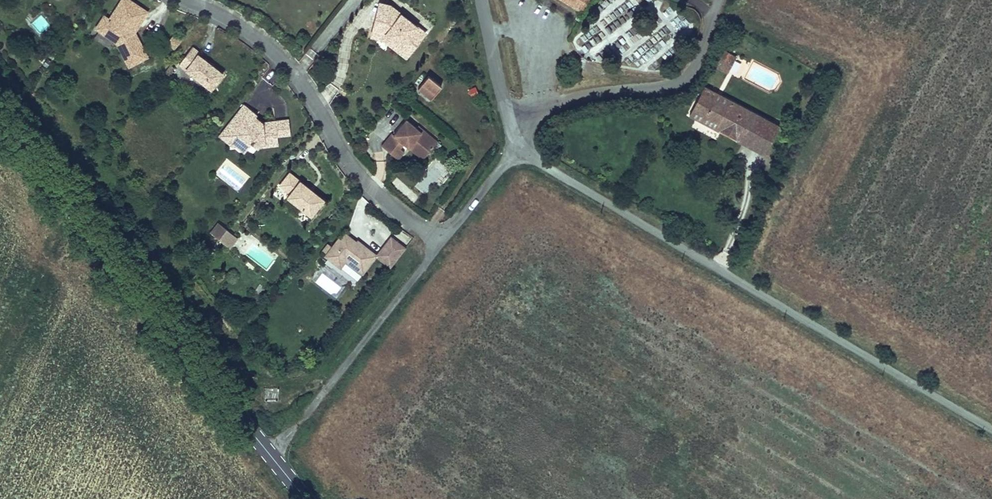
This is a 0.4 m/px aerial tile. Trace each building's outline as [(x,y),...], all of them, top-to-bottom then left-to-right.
[(131,0),(120,0),(108,18),(103,14),(93,29),(114,43),(128,68),(148,58),(135,33),(149,12),(131,0)] [(582,15),(592,0),(560,0),(582,15)] [(427,33),(390,5),(378,2),(368,37),(381,40),(406,59),(427,33)] [(41,15),(32,22),(41,32),(49,25),(41,15)] [(672,27),(683,32),(688,21),(676,16),(672,27)] [(174,34),(166,43),(173,50),(181,40),(174,34)] [(209,91),(223,74),(198,55),(200,53),(192,47),(177,66),(209,91)] [(736,57),(724,51),(716,66),(729,72),(736,57)] [(441,87),(428,77),(417,89),(430,100),(441,87)] [(469,97),(478,95),(476,87),(468,88),(469,97)] [(755,115),(702,87),(688,114),(740,141),(755,115)] [(277,136),(275,121),(262,123),(260,123),(259,122),(256,126),(251,122),(255,117),(257,115),(244,105),(223,130),(230,136),(232,147),(238,146),(243,145),(248,149),(252,144),(253,144),(255,142),(258,145),(278,142),(277,136)] [(777,127),(755,115),(740,141),(763,153),(777,127)] [(262,123),(255,117),(251,122),(256,126),(259,122),(260,123),(262,123)] [(277,136),(290,134),(288,119),(275,121),(277,136)] [(392,134),(381,147),(393,156),(399,149),(403,144),(408,148),(412,143),(425,154),(436,141),(428,134),(426,137),(420,132),(406,121),(394,136),(392,134)] [(230,136),(223,130),(219,136),(232,147),(230,136)] [(421,159),(425,154),(412,143),(408,148),(421,159)] [(399,149),(393,156),(397,159),(403,152),(399,149)] [(432,166),(415,185),(424,194),(441,174),(432,166)] [(325,200),(288,172),(278,185),(288,194),(285,198),(311,218),(325,200)] [(238,239),(218,223),(210,233),(230,249),(238,239)] [(345,235),(343,237),(356,248),(360,243),(357,240),(355,243),(345,235)] [(376,256),(376,255),(360,243),(356,248),(343,237),(340,241),(334,248),(332,246),(330,248),(326,245),(322,250),(326,253),(324,255),(340,267),(345,261),(362,273),(376,256)] [(382,253),(393,239),(390,237),(376,255),(376,256),(390,267),(394,262),(382,253)] [(332,246),(334,248),(340,241),(337,239),(332,246)] [(394,262),(405,248),(393,239),(382,253),(394,262)] [(252,242),(244,254),(267,270),(275,259),(252,242)] [(279,387),(264,388),(264,398),(279,398),(279,387)]
